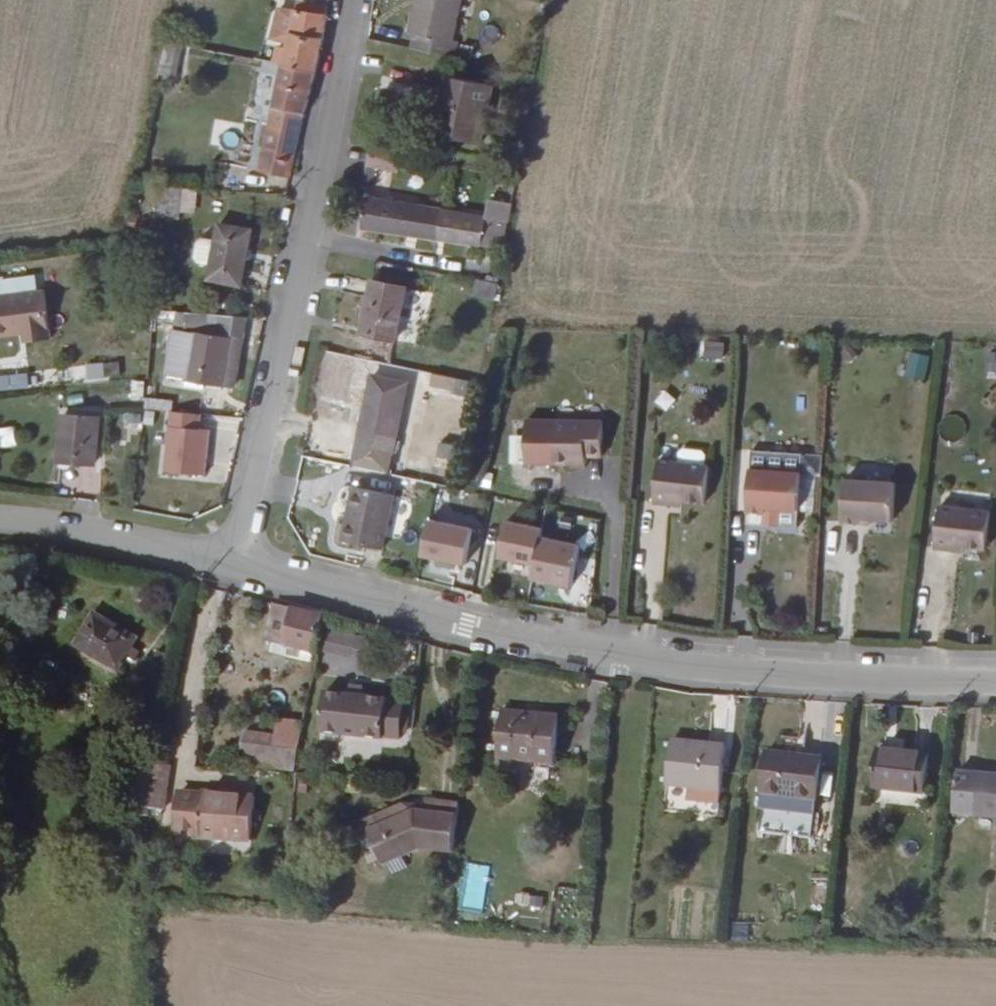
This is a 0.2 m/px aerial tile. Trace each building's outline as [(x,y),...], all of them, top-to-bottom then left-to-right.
[(451,54),(454,41),(450,40),(459,0),(415,0),(408,31),(411,31),(408,44),(451,54)] [(293,23),(284,60),(283,66),(312,72),(324,18),(295,12),(293,23)] [(269,57),(284,60),(293,23),(277,20),(269,57)] [(163,49),(162,75),(177,76),(179,50),(163,49)] [(257,178),(287,184),(312,72),(283,66),(267,134),(257,178)] [(435,108),(430,139),(477,148),(488,86),(445,78),(439,109),(435,108)] [(369,147),(365,164),(396,172),(401,155),(369,147)] [(489,172),(480,217),(509,222),(517,178),(489,172)] [(198,190),(162,186),(159,216),(195,219),(198,190)] [(445,210),(361,195),(357,226),(438,240),(445,210)] [(480,217),(445,210),(438,240),(475,246),(480,217)] [(480,217),(475,246),(505,251),(509,222),(480,217)] [(252,233),(221,227),(210,283),(241,289),(252,233)] [(499,285),(477,281),(474,295),(496,298),(499,285)] [(409,290),(375,284),(365,334),(398,341),(409,290)] [(0,299),(0,339),(19,336),(20,347),(47,343),(41,294),(0,299)] [(155,312),(151,362),(172,364),(170,386),(191,388),(190,395),(206,396),(206,390),(233,392),(242,321),(155,312)] [(699,360),(725,361),(726,341),(699,340),(699,360)] [(902,377),(925,380),(928,354),(905,351),(902,377)] [(119,362),(88,363),(89,379),(119,377),(119,362)] [(27,371),(0,375),(0,390),(29,386),(27,371)] [(144,400),(143,380),(129,381),(130,401),(144,400)] [(478,384),(456,380),(453,393),(475,398),(478,384)] [(372,382),(360,446),(393,452),(406,387),(372,382)] [(164,472),(210,473),(212,413),(166,411),(164,472)] [(121,412),(120,430),(140,431),(140,413),(121,412)] [(573,462),(587,463),(587,456),(604,457),(606,421),(557,418),(555,461),(573,462)] [(65,423),(64,466),(98,467),(100,423),(65,423)] [(4,452),(20,446),(11,425),(0,430),(0,441),(4,452)] [(461,466),(464,450),(446,446),(442,462),(461,466)] [(678,458),(703,460),(704,449),(678,448),(678,458)] [(660,459),(654,494),(671,497),(670,502),(702,508),(708,467),(660,459)] [(521,490),(552,491),(553,465),(523,464),(521,490)] [(804,479),(752,472),(747,514),(765,516),(766,509),(799,514),(804,479)] [(885,490),(849,486),(844,526),(858,527),(859,522),(881,525),(885,490)] [(358,489),(347,543),(387,550),(398,497),(358,489)] [(941,507),(935,549),(953,551),(954,547),(985,549),(990,513),(941,507)] [(422,557),(467,562),(471,523),(426,518),(422,557)] [(528,577),(571,586),(582,538),(503,521),(496,557),(531,564),(528,577)] [(324,617),(276,604),(265,644),(285,651),(317,655),(324,617)] [(602,628),(602,619),(594,617),(593,628),(602,628)] [(94,621),(76,655),(121,679),(129,663),(134,653),(138,645),(94,621)] [(355,656),(361,640),(336,631),(330,647),(355,656)] [(317,655),(285,651),(284,659),(316,663),(317,655)] [(134,653),(129,663),(138,667),(143,657),(134,653)] [(326,694),(323,735),(384,740),(384,737),(402,738),(405,701),(326,694)] [(509,710),(504,760),(562,766),(568,716),(509,710)] [(240,765),(297,776),(305,729),(279,724),(276,740),(247,736),(240,765)] [(780,724),(772,804),(820,809),(829,729),(780,724)] [(674,781),(695,783),(718,785),(722,785),(727,746),(678,742),(674,781)] [(880,754),(876,790),(923,795),(927,758),(880,754)] [(135,764),(139,802),(161,803),(164,766),(135,764)] [(948,817),(995,820),(995,781),(950,778),(948,817)] [(718,785),(695,783),(694,797),(718,798),(718,785)] [(202,802),(188,801),(178,800),(175,830),(199,832),(198,838),(250,844),(254,798),(203,794),(203,796),(202,802)] [(432,842),(436,797),(432,797),(431,808),(418,808),(410,811),(406,801),(369,818),(388,859),(432,842)] [(457,848),(462,799),(436,797),(432,842),(431,847),(457,848)]
